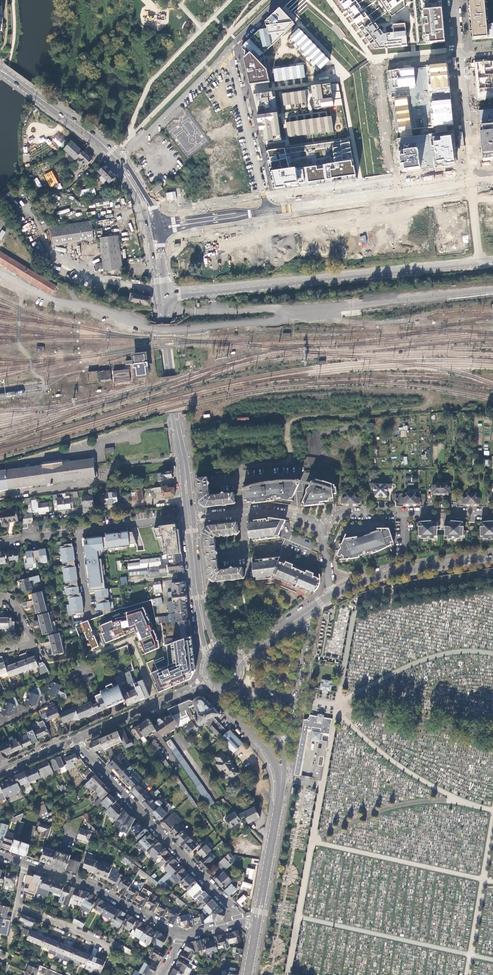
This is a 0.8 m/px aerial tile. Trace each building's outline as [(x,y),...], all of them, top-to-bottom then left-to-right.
[(347,12),(349,15),(354,21),(357,26),(359,28),(362,25),(365,28),(372,23),(365,12),(361,15),(357,9),(361,7),(356,0),(338,0),(345,9),(348,7),(350,9),(347,12)] [(391,17),(405,8),(404,2),(404,0),(380,0),(391,17)] [(413,2),(418,45),(446,43),(443,16),(441,0),(413,0),(413,2)] [(472,41),(488,39),(492,39),(492,0),(468,0),(469,13),(472,41)] [(264,25),(241,47),(244,57),(243,58),(245,65),(250,85),(270,83),(266,69),(263,53),(295,24),(279,7),(265,21),(265,24),(264,25)] [(375,49),(385,48),(385,46),(388,45),(388,48),(408,46),(405,23),(393,24),(393,32),(384,33),(380,29),(377,31),(377,30),(379,28),(375,23),(373,24),(372,23),(365,28),(361,31),(364,35),(368,32),(370,35),(366,37),(369,41),(372,39),(374,41),(371,44),(375,49)] [(320,69),(330,61),(327,58),(323,53),(318,48),(314,44),(310,39),(305,35),(301,30),(299,28),(289,37),(320,69)] [(475,63),(479,99),(491,98),(492,98),(492,62),(475,63)] [(431,113),(432,127),(453,125),(452,110),(451,99),(450,90),(447,68),(447,63),(429,65),(429,66),(426,67),(427,73),(429,73),(430,76),(427,76),(429,94),(430,101),(431,110),(432,110),(432,113),(431,113)] [(273,69),(275,82),(279,81),(286,80),(294,79),(301,78),(305,78),(304,65),(273,69)] [(387,71),(390,93),(404,92),(403,87),(409,87),(409,89),(415,88),(414,86),(416,86),(414,68),(400,69),(387,71)] [(311,87),(252,94),(256,112),(257,115),(263,142),(273,140),(273,141),(281,140),(281,138),(288,137),(334,132),(330,107),(343,105),(338,83),(331,84),(330,83),(319,85),(311,86),(311,87)] [(391,97),(395,133),(412,129),(407,95),(391,97)] [(484,161),(492,160),(492,129),(480,130),(484,161)] [(458,165),(453,131),(429,134),(397,138),(399,154),(400,160),(402,172),(422,170),(434,168),(440,167),(458,165)] [(59,145),(65,138),(60,133),(54,140),(59,145)] [(68,140),(65,138),(59,145),(63,147),(68,140)] [(271,180),(273,189),(285,188),(300,186),(308,185),(315,184),(325,183),(335,181),(348,179),(357,178),(354,165),(349,139),(285,149),(284,148),(267,150),(267,151),(266,151),(268,160),(267,160),(272,178),(272,179),(271,180)] [(65,150),(67,152),(75,144),(73,142),(72,141),(71,141),(64,150),(65,150)] [(78,157),(83,152),(79,148),(75,144),(67,152),(75,160),(78,157)] [(88,165),(92,160),(87,156),(83,152),(78,157),(81,159),(79,162),(83,166),(86,163),(88,165)] [(110,183),(117,177),(106,165),(99,172),(110,183)] [(55,186),(57,190),(60,189),(54,170),(44,174),(49,188),(55,186)] [(152,189),(155,194),(162,189),(159,184),(152,189)] [(91,221),(50,226),(52,245),(93,240),(91,221)] [(122,269),(119,235),(99,237),(102,263),(95,263),(96,270),(103,269),(103,271),(122,269)] [(52,295),(57,287),(0,252),(0,253),(0,263),(52,295)] [(150,306),(151,299),(150,298),(148,297),(132,294),(130,302),(150,306)] [(136,369),(137,377),(147,376),(146,368),(148,367),(148,363),(146,363),(145,356),(135,357),(135,360),(126,362),(126,365),(135,364),(136,369)] [(185,359),(186,369),(197,368),(196,358),(185,359)] [(113,371),(114,383),(130,381),(129,369),(113,371)] [(98,380),(110,380),(110,371),(99,370),(98,380)] [(88,382),(97,382),(97,371),(88,372),(88,382)] [(6,470),(9,490),(51,484),(51,485),(53,485),(53,483),(95,478),(93,458),(6,470)] [(9,490),(6,470),(0,471),(0,491),(9,490)] [(172,475),(172,472),(162,473),(158,474),(159,481),(167,480),(167,479),(169,479),(169,477),(173,477),(172,475)] [(207,477),(196,478),(197,485),(199,498),(199,500),(200,503),(205,507),(208,507),(235,504),(234,500),(235,500),(235,499),(234,498),(234,497),(236,495),(234,494),(234,493),(233,493),(231,492),(230,493),(225,494),(220,494),(211,496),(209,494),(208,486),(209,486),(208,481),(207,477)] [(252,502),(252,504),(264,503),(264,502),(267,501),(267,499),(281,498),(281,500),(289,501),(289,499),(293,498),(299,485),(297,485),(297,480),(294,480),(294,479),(290,479),(291,485),(287,485),(281,485),(281,487),(280,487),(279,480),(268,482),(265,482),(265,487),(263,487),(263,486),(262,486),(261,483),(261,481),(250,484),(250,489),(243,490),(245,503),(252,502)] [(336,494),(336,487),(335,487),(335,485),(322,481),(316,479),(316,481),(312,481),(308,489),(310,489),(310,490),(311,490),(311,493),(306,494),(303,502),(304,501),(305,506),(321,505),(320,502),(329,501),(329,499),(333,498),(333,494),(336,494)] [(380,496),(380,483),(371,483),(371,488),(375,488),(375,496),(380,496)] [(386,483),(380,483),(380,496),(385,496),(386,492),(386,488),(390,488),(390,484),(386,484),(386,483)] [(162,488),(154,488),(154,493),(162,492),(163,498),(175,496),(174,493),(174,488),(172,488),(172,484),(161,485),(162,488)] [(82,497),(83,507),(86,507),(94,506),(92,490),(89,490),(90,496),(82,497)] [(144,500),(143,490),(133,491),(134,501),(144,500)] [(111,493),(109,493),(110,504),(114,503),(118,503),(117,492),(111,493)] [(110,504),(109,493),(101,494),(103,505),(105,505),(110,504)] [(351,503),(351,493),(346,493),(346,496),(345,496),(345,497),(342,497),(342,503),(343,503),(343,505),(349,505),(349,503),(351,503)] [(355,493),(351,493),(351,503),(352,503),(352,505),(358,505),(358,503),(359,503),(359,498),(357,498),(357,496),(355,496),(355,493)] [(409,503),(410,503),(411,493),(406,493),(406,497),(404,497),(404,498),(402,498),(402,503),(403,503),(403,505),(409,505),(409,503)] [(411,493),(410,503),(412,503),(412,505),(418,505),(418,503),(419,503),(419,498),(416,498),(416,497),(415,497),(415,493),(411,493)] [(470,503),(471,503),(472,494),(467,494),(467,497),(465,497),(465,498),(462,498),(462,503),(464,503),(464,505),(470,505),(470,503)] [(472,494),(471,503),(473,503),(473,505),(479,505),(479,503),(480,503),(480,498),(477,498),(477,497),(476,497),(476,494),(472,494)] [(69,499),(57,501),(58,510),(64,509),(71,509),(69,499)] [(38,504),(39,512),(43,512),(49,511),(49,507),(51,507),(50,503),(38,504)] [(9,524),(9,523),(18,522),(16,512),(0,514),(1,519),(1,521),(0,521),(0,522),(1,522),(2,525),(3,527),(5,528),(6,527),(7,527),(9,526),(9,524)] [(32,513),(25,514),(22,522),(22,524),(33,523),(32,513)] [(248,523),(249,538),(252,538),(252,541),(267,539),(266,538),(267,538),(268,539),(276,538),(276,536),(279,536),(281,529),(282,530),(286,520),(269,518),(269,521),(268,521),(267,521),(267,519),(259,520),(259,522),(248,523)] [(426,521),(423,522),(418,522),(418,526),(417,526),(418,531),(418,535),(420,536),(420,539),(428,540),(437,538),(437,522),(429,522),(429,526),(426,525),(426,522),(426,521)] [(463,522),(455,521),(454,526),(452,526),(452,522),(444,522),(444,536),(446,536),(446,538),(452,539),(460,538),(460,535),(463,535),(463,531),(463,527),(463,522)] [(488,521),(480,522),(480,527),(480,531),(480,536),(483,536),(483,539),(492,539),(492,522),(491,522),(491,526),(488,526),(488,522),(488,521)] [(238,527),(237,523),(210,526),(207,526),(203,532),(203,535),(204,543),(207,569),(208,575),(209,578),(214,582),(217,582),(244,579),(243,567),(234,568),(229,568),(230,569),(221,570),(219,568),(217,555),(218,555),(217,550),(217,551),(215,538),(216,537),(226,535),(226,536),(230,535),(235,534),(236,536),(238,534),(238,533),(240,531),(238,530),(238,529),(238,528),(238,527)] [(176,527),(174,525),(166,526),(166,528),(154,529),(157,538),(163,537),(163,541),(180,539),(179,532),(179,530),(177,530),(177,529),(176,527)] [(344,539),(343,539),(343,540),(341,544),(339,544),(340,549),(339,549),(339,550),(340,550),(341,549),(342,555),(341,555),(341,556),(342,555),(343,560),(359,558),(358,556),(362,555),(361,552),(368,551),(368,553),(372,552),(372,551),(376,552),(391,545),(390,543),(392,542),(388,529),(380,529),(380,531),(378,531),(377,530),(370,533),(370,534),(363,536),(363,537),(357,539),(353,540),(353,539),(350,540),(349,538),(345,539),(344,539)] [(84,540),(87,557),(85,557),(86,564),(86,565),(88,580),(89,580),(91,591),(90,591),(96,590),(96,591),(108,589),(106,589),(102,559),(98,560),(97,556),(101,555),(100,550),(115,548),(117,546),(130,545),(130,544),(136,544),(132,532),(121,534),(121,533),(121,534),(119,534),(119,536),(117,536),(117,534),(114,535),(114,533),(106,534),(106,537),(99,538),(99,536),(91,537),(91,539),(84,540)] [(180,539),(163,541),(165,556),(167,555),(182,554),(180,544),(180,539)] [(68,563),(68,565),(66,565),(68,565),(68,566),(64,567),(65,575),(64,575),(64,576),(65,576),(66,584),(70,583),(71,585),(68,585),(69,585),(71,585),(71,586),(66,587),(67,595),(66,595),(74,595),(74,596),(69,597),(70,605),(71,605),(72,613),(76,613),(76,614),(75,614),(84,613),(81,593),(79,594),(73,544),(65,545),(66,546),(61,547),(62,555),(61,555),(61,556),(62,556),(63,564),(68,563)] [(26,552),(28,565),(28,564),(36,563),(36,558),(37,558),(37,560),(38,560),(37,558),(39,558),(39,562),(48,561),(48,562),(46,549),(26,552)] [(19,550),(8,551),(10,561),(18,560),(19,556),(19,550)] [(182,558),(182,554),(167,555),(168,565),(183,564),(182,558)] [(313,593),(321,577),(280,558),(281,557),(260,559),(260,562),(252,563),(254,577),(257,577),(257,579),(271,578),(272,576),(293,585),(297,584),(296,586),(313,593)] [(128,565),(129,570),(149,568),(161,566),(160,558),(140,560),(141,563),(128,565)] [(183,569),(183,564),(168,565),(161,566),(149,568),(149,573),(150,577),(167,575),(166,572),(171,572),(171,570),(183,569)] [(149,568),(129,570),(130,576),(149,573),(149,568)] [(40,582),(38,576),(35,577),(19,581),(21,588),(19,589),(20,593),(32,590),(31,584),(30,584),(29,582),(32,581),(33,581),(34,582),(35,583),(40,582)] [(186,589),(185,582),(171,584),(172,589),(172,592),(167,593),(168,596),(173,595),(173,594),(186,593),(186,589)] [(104,615),(110,612),(109,600),(104,601),(104,599),(106,599),(104,599),(104,598),(109,597),(108,589),(96,591),(98,610),(103,610),(104,615)] [(22,602),(22,606),(23,606),(44,601),(42,591),(31,594),(33,600),(27,602),(26,601),(22,602)] [(187,602),(186,593),(173,594),(173,595),(173,600),(168,601),(169,614),(167,616),(155,617),(157,625),(162,624),(172,623),(179,621),(188,620),(186,602),(187,602)] [(156,599),(151,600),(153,606),(163,604),(161,598),(156,599)] [(44,601),(23,606),(24,610),(34,607),(36,614),(47,611),(44,601)] [(70,605),(67,605),(69,615),(75,614),(76,614),(76,613),(72,613),(71,605),(70,605)] [(112,621),(99,627),(105,641),(111,639),(112,641),(126,635),(124,632),(134,628),(146,654),(159,648),(159,642),(158,640),(157,641),(156,639),(157,638),(153,630),(152,631),(149,624),(150,623),(148,617),(147,617),(146,615),(147,615),(143,608),(127,613),(127,616),(116,619),(116,622),(113,623),(112,621)] [(0,613),(0,629),(9,629),(9,619),(2,619),(2,612),(0,613)] [(35,627),(51,623),(48,613),(38,615),(40,622),(34,623),(35,627)] [(342,656),(348,616),(342,615),(341,620),(334,619),(328,660),(336,661),(336,660),(339,660),(340,656),(342,656)] [(190,620),(188,620),(179,621),(181,638),(182,639),(190,637),(192,637),(191,632),(190,622),(190,620)] [(84,633),(87,640),(89,640),(92,649),(99,647),(94,636),(93,636),(91,632),(92,631),(88,621),(82,623),(85,632),(84,633)] [(53,632),(51,623),(35,627),(35,630),(41,629),(43,635),(53,632)] [(44,647),(61,643),(59,633),(48,636),(50,642),(44,643),(44,647)] [(169,666),(151,674),(159,692),(181,683),(189,679),(191,679),(196,671),(194,654),(192,637),(190,637),(182,639),(180,640),(179,640),(166,645),(169,666)] [(63,653),(61,643),(44,647),(45,650),(51,649),(53,655),(63,653)] [(25,654),(23,655),(28,671),(32,670),(37,667),(34,658),(28,660),(25,654)] [(28,671),(23,655),(19,657),(21,662),(15,664),(19,674),(28,671)] [(9,678),(19,674),(15,664),(9,667),(7,661),(4,662),(8,673),(9,678)] [(135,688),(136,687),(134,683),(131,672),(126,674),(125,675),(131,687),(133,688),(135,688)] [(135,703),(141,701),(135,689),(126,693),(126,690),(124,685),(124,684),(119,673),(115,675),(119,684),(126,700),(128,706),(135,703)] [(135,689),(141,701),(150,696),(143,680),(134,683),(136,687),(135,688),(135,689)] [(322,680),(320,689),(323,690),(322,693),(327,694),(328,691),(330,691),(332,681),(322,680)] [(59,702),(68,698),(66,693),(60,691),(62,685),(54,682),(50,684),(47,692),(48,694),(55,697),(58,696),(57,697),(59,702)] [(102,694),(108,708),(126,700),(119,684),(118,684),(119,685),(115,687),(114,686),(112,684),(107,686),(108,689),(107,690),(106,688),(104,691),(105,692),(102,693),(101,692),(102,691),(101,692),(102,694)] [(41,696),(38,688),(31,691),(30,693),(28,692),(24,705),(31,707),(36,705),(38,697),(41,696)] [(108,708),(102,694),(95,696),(97,700),(98,699),(99,702),(92,705),(95,712),(96,713),(108,708)] [(215,719),(220,714),(209,704),(204,698),(202,697),(201,697),(200,697),(198,698),(197,698),(196,700),(195,701),(195,702),(190,701),(190,700),(185,702),(168,710),(171,715),(179,726),(180,727),(190,720),(189,717),(192,716),(193,716),(199,714),(199,715),(195,717),(198,724),(199,724),(200,726),(203,725),(203,724),(204,723),(220,740),(221,739),(228,733),(215,719)] [(18,705),(15,698),(8,700),(7,703),(5,702),(0,714),(8,717),(12,715),(15,707),(18,705)] [(95,712),(92,705),(91,702),(83,706),(82,704),(75,708),(79,718),(84,716),(83,715),(86,714),(86,715),(87,717),(92,714),(91,713),(95,712)] [(60,716),(56,707),(54,704),(48,707),(51,712),(47,714),(46,712),(41,714),(44,721),(44,723),(60,716)] [(71,719),(80,720),(79,718),(75,708),(63,713),(60,705),(56,707),(60,716),(63,723),(71,719)] [(303,719),(293,775),(299,776),(307,730),(313,731),(311,741),(318,742),(319,741),(322,741),(323,734),(329,735),(331,720),(323,718),(323,715),(318,714),(318,717),(316,725),(308,724),(309,716),(309,717),(308,718),(307,718),(306,719),(305,719),(303,719)] [(179,726),(171,715),(166,718),(175,729),(179,726)] [(318,717),(309,716),(308,724),(316,725),(318,717)] [(145,738),(156,730),(154,726),(149,719),(138,727),(144,736),(145,738)] [(156,730),(162,738),(171,732),(163,721),(162,721),(160,719),(159,719),(158,720),(159,721),(160,723),(159,724),(159,723),(154,726),(156,730)] [(28,735),(32,744),(38,742),(37,739),(49,733),(44,723),(44,721),(38,723),(41,729),(34,732),(32,727),(26,729),(28,735)] [(181,729),(188,738),(199,731),(192,721),(181,729)] [(132,730),(138,740),(141,738),(145,744),(148,742),(145,738),(144,736),(138,727),(132,730)] [(129,741),(123,729),(121,730),(118,731),(123,742),(125,748),(137,743),(135,738),(129,741)] [(123,742),(118,731),(108,736),(100,739),(104,750),(105,750),(106,752),(109,760),(110,763),(115,758),(110,747),(123,742)] [(243,744),(230,731),(228,733),(221,739),(234,753),(243,744)] [(32,744),(28,735),(22,737),(24,741),(20,742),(23,748),(32,744)] [(18,743),(17,739),(10,742),(14,752),(23,748),(20,742),(18,743)] [(104,750),(100,739),(91,743),(90,747),(95,752),(100,749),(102,753),(106,752),(105,750),(104,750)] [(154,740),(151,746),(156,754),(158,756),(158,755),(160,751),(162,747),(159,746),(159,744),(156,743),(157,741),(154,740)] [(171,740),(166,743),(207,803),(212,799),(201,783),(198,780),(171,740)] [(10,742),(0,746),(0,758),(2,762),(6,760),(8,759),(7,755),(14,752),(10,742)] [(318,766),(323,766),(326,750),(322,749),(318,748),(315,765),(318,766)] [(170,766),(160,751),(158,755),(167,768),(170,766)] [(228,774),(231,778),(238,774),(235,768),(234,769),(232,765),(233,764),(228,757),(226,758),(223,752),(215,757),(218,763),(216,765),(220,772),(223,770),(226,775),(228,774)] [(125,757),(120,753),(115,758),(110,763),(107,765),(112,770),(114,769),(120,776),(128,769),(121,761),(125,757)] [(68,764),(65,766),(67,771),(75,767),(74,763),(77,762),(76,761),(81,759),(76,754),(65,759),(68,764)] [(158,756),(156,754),(149,759),(153,766),(158,756)] [(65,766),(61,756),(55,759),(51,761),(55,771),(59,769),(65,766)] [(53,771),(49,762),(43,764),(38,766),(41,772),(39,773),(41,778),(53,773),(52,771),(53,771)] [(315,765),(312,778),(321,780),(323,766),(318,766),(315,765)] [(134,770),(131,766),(128,769),(120,776),(130,786),(133,789),(139,784),(132,777),(134,775),(132,773),(134,770)] [(39,773),(37,767),(31,770),(26,772),(30,782),(29,782),(30,783),(41,778),(39,773)] [(94,774),(89,768),(83,774),(88,779),(94,774)] [(30,782),(26,772),(21,774),(15,776),(18,782),(20,781),(22,785),(23,785),(25,788),(26,788),(31,786),(30,783),(29,782),(30,782)] [(96,775),(83,788),(86,791),(87,790),(92,795),(95,792),(103,783),(96,775)] [(15,776),(8,779),(0,783),(0,784),(5,797),(21,790),(18,782),(15,776)] [(111,791),(103,783),(95,792),(98,795),(101,792),(107,798),(110,795),(109,793),(111,791)] [(140,783),(139,784),(133,789),(131,791),(143,804),(150,797),(152,795),(140,783)] [(110,795),(107,798),(102,802),(101,802),(108,810),(117,802),(110,795)] [(196,808),(198,807),(191,796),(188,798),(196,808)] [(152,799),(150,797),(143,804),(145,806),(152,799)] [(152,813),(159,807),(156,803),(152,799),(145,806),(152,813)] [(225,801),(223,799),(214,803),(209,806),(211,808),(225,801)] [(166,801),(161,806),(159,807),(152,813),(160,821),(168,813),(167,812),(172,807),(166,801)] [(124,810),(117,802),(108,810),(105,812),(110,817),(111,817),(116,822),(117,820),(124,810)] [(40,807),(37,808),(41,817),(46,815),(49,813),(45,805),(40,807)] [(240,815),(242,819),(245,817),(248,824),(261,818),(255,807),(250,810),(250,809),(248,810),(248,811),(240,815)] [(125,808),(124,810),(117,820),(119,821),(121,818),(122,819),(119,824),(123,827),(127,821),(129,818),(128,817),(128,816),(127,815),(129,812),(125,808)] [(174,812),(172,814),(162,823),(169,832),(181,820),(174,812)] [(241,822),(235,813),(226,819),(231,828),(241,822)] [(63,825),(57,814),(54,815),(53,816),(55,819),(59,827),(63,825)] [(25,823),(21,822),(16,835),(20,836),(25,823)] [(2,848),(2,846),(7,833),(9,826),(2,823),(1,824),(0,824),(0,847),(2,848)] [(48,838),(52,827),(49,826),(49,824),(48,823),(47,826),(41,824),(39,829),(45,831),(43,836),(48,838)] [(148,830),(144,826),(143,827),(138,823),(131,830),(139,838),(148,830)] [(183,829),(179,824),(170,833),(181,844),(191,834),(187,829),(184,831),(183,830),(183,829)] [(35,831),(36,827),(32,826),(28,839),(32,840),(34,833),(35,831)] [(95,833),(81,828),(77,839),(92,843),(95,833)] [(146,850),(152,845),(150,843),(151,842),(149,840),(153,836),(149,832),(137,844),(145,852),(146,850)] [(11,835),(7,833),(2,846),(11,849),(15,840),(15,839),(10,837),(11,835)] [(195,835),(192,833),(191,834),(181,844),(190,853),(195,848),(197,846),(198,846),(191,839),(195,835)] [(26,856),(30,845),(15,840),(11,849),(11,851),(26,856)] [(165,849),(157,840),(152,845),(146,850),(155,858),(165,849)] [(208,854),(212,851),(202,841),(198,846),(197,846),(200,850),(198,851),(197,852),(203,858),(208,854)] [(52,865),(57,852),(45,848),(40,861),(52,865)] [(168,852),(165,849),(155,858),(153,860),(155,861),(158,858),(158,857),(159,856),(163,861),(158,866),(161,868),(169,860),(165,855),(168,852)] [(71,856),(57,851),(57,852),(52,865),(66,870),(70,859),(71,856)] [(100,864),(101,862),(96,861),(96,858),(93,857),(92,854),(88,853),(83,868),(88,869),(88,872),(96,874),(100,864)] [(233,857),(230,853),(223,859),(227,864),(229,866),(236,861),(233,857)] [(203,858),(199,863),(206,871),(211,867),(208,864),(210,862),(210,861),(212,859),(208,854),(203,858)] [(173,857),(169,860),(161,868),(163,870),(164,868),(169,874),(159,883),(162,886),(171,877),(178,870),(173,864),(176,861),(173,857)] [(70,859),(66,870),(77,873),(81,863),(75,861),(76,860),(74,859),(74,861),(70,859)] [(143,867),(135,861),(133,863),(140,869),(141,869),(143,867)] [(111,869),(112,868),(100,864),(96,874),(108,879),(111,869)] [(182,867),(178,870),(171,877),(172,878),(175,876),(174,875),(175,875),(181,880),(184,877),(182,874),(185,870),(182,867)] [(249,875),(248,878),(252,879),(254,869),(247,868),(245,874),(249,875)] [(113,884),(111,888),(115,891),(123,876),(111,869),(108,879),(107,881),(113,884)] [(149,876),(141,869),(140,869),(137,873),(147,879),(149,876)] [(222,870),(213,878),(215,880),(224,872),(222,870)] [(17,873),(7,871),(4,884),(10,885),(10,884),(14,885),(17,873)] [(224,872),(215,880),(222,887),(226,884),(229,887),(232,884),(234,882),(224,872)] [(41,877),(32,874),(28,884),(38,887),(38,886),(41,877)] [(185,878),(182,881),(180,882),(188,891),(197,883),(193,879),(192,880),(188,875),(185,878)] [(53,881),(41,877),(38,886),(40,887),(50,890),(53,881)] [(125,896),(132,882),(128,880),(127,880),(123,878),(119,887),(122,889),(120,893),(125,896)] [(241,881),(237,879),(234,882),(232,884),(234,887),(241,881)] [(65,885),(53,881),(50,890),(54,892),(53,894),(60,897),(65,885)] [(251,889),(252,883),(242,882),(241,889),(246,890),(246,888),(251,889)] [(134,901),(141,890),(143,886),(139,883),(136,888),(132,886),(127,895),(131,897),(130,899),(134,901)] [(201,887),(197,883),(188,891),(190,892),(191,891),(193,893),(189,897),(193,900),(200,893),(197,890),(201,887)] [(234,887),(232,884),(229,887),(225,890),(230,896),(237,889),(234,887)] [(74,888),(70,886),(69,889),(65,888),(63,894),(66,896),(64,902),(69,904),(74,888)] [(144,907),(151,896),(152,893),(144,888),(138,898),(142,900),(140,904),(144,907)] [(75,891),(73,898),(80,900),(78,905),(81,906),(89,893),(80,890),(79,893),(75,891)] [(212,899),(205,891),(194,901),(195,902),(199,899),(203,904),(197,908),(201,909),(205,906),(212,899)] [(93,895),(89,893),(81,906),(80,907),(85,910),(89,912),(94,902),(91,899),(93,895)] [(154,912),(159,904),(156,902),(158,897),(153,894),(148,903),(152,906),(150,910),(154,912)] [(240,905),(247,898),(244,894),(236,901),(240,905)] [(103,901),(99,898),(93,908),(102,913),(102,912),(103,912),(107,906),(102,903),(103,901)] [(216,903),(212,899),(205,906),(208,909),(211,913),(215,909),(213,906),(216,903)] [(164,918),(172,905),(170,904),(168,907),(169,907),(168,908),(165,907),(167,905),(162,902),(158,909),(162,911),(160,915),(164,918)] [(3,919),(6,920),(10,920),(10,921),(11,917),(7,916),(9,907),(0,904),(0,918),(3,919)] [(107,906),(103,912),(102,915),(104,917),(112,921),(113,918),(118,909),(115,907),(114,908),(112,907),(112,906),(108,904),(107,906)] [(226,913),(219,907),(209,916),(204,921),(205,924),(224,919),(226,913)] [(118,909),(113,918),(117,920),(114,924),(120,927),(125,918),(122,917),(125,915),(126,913),(118,909)] [(198,912),(188,909),(190,915),(193,925),(195,924),(195,921),(199,921),(200,925),(205,924),(204,921),(204,918),(202,913),(201,913),(201,914),(199,915),(198,912)] [(178,917),(179,913),(178,912),(177,914),(170,910),(168,914),(172,917),(170,921),(174,923),(178,917)] [(35,920),(22,914),(20,920),(22,921),(24,922),(23,924),(24,924),(24,926),(21,933),(29,936),(31,931),(35,920)] [(128,914),(120,928),(122,930),(124,927),(123,926),(125,924),(131,928),(136,920),(132,918),(132,917),(128,914)] [(193,925),(190,915),(180,918),(178,917),(174,923),(178,926),(181,920),(182,926),(187,925),(188,928),(193,927),(193,925)] [(74,919),(71,923),(82,928),(85,922),(82,921),(81,923),(74,919)] [(142,923),(138,920),(133,929),(136,931),(134,936),(140,939),(145,930),(140,927),(142,923)] [(152,928),(148,926),(145,930),(140,939),(140,940),(145,943),(145,944),(149,946),(152,941),(157,932),(153,930),(152,932),(150,931),(152,928)] [(27,940),(35,943),(40,929),(37,928),(36,933),(31,931),(29,936),(27,940)] [(40,929),(35,943),(42,946),(46,937),(41,935),(43,931),(40,929)] [(162,934),(157,931),(157,932),(152,941),(155,943),(152,946),(160,951),(167,938),(161,935),(162,934)] [(241,941),(238,931),(233,932),(234,933),(227,935),(228,938),(229,944),(241,941)] [(46,937),(42,946),(50,949),(55,935),(52,934),(50,939),(46,937)] [(55,935),(50,949),(57,952),(61,943),(56,941),(58,937),(55,935)] [(230,947),(229,944),(228,938),(220,940),(219,936),(214,937),(215,941),(217,948),(218,947),(218,946),(225,944),(227,950),(230,947)] [(218,951),(217,948),(215,941),(213,942),(209,943),(208,938),(203,940),(206,951),(207,954),(209,953),(211,953),(218,951)] [(61,943),(57,952),(65,955),(70,942),(67,940),(65,945),(61,943)] [(206,951),(203,940),(188,943),(195,952),(195,953),(206,951)] [(70,942),(65,955),(72,958),(76,949),(71,947),(73,943),(70,942)] [(195,952),(188,943),(184,950),(189,952),(187,956),(182,953),(180,958),(181,958),(189,963),(191,958),(193,959),(195,955),(193,954),(195,952)] [(76,949),(72,958),(79,961),(85,948),(82,946),(80,951),(76,949)] [(134,952),(123,946),(121,950),(131,956),(134,952)] [(85,948),(79,961),(87,964),(90,955),(86,953),(87,949),(85,948)] [(161,959),(164,955),(155,950),(153,953),(152,952),(149,958),(155,961),(157,957),(161,959)] [(229,952),(227,950),(220,958),(224,959),(229,952)] [(90,955),(87,964),(94,967),(100,953),(97,952),(95,957),(90,955)] [(100,953),(94,967),(102,970),(105,961),(101,959),(102,955),(100,953)] [(189,963),(181,958),(181,959),(180,958),(177,963),(178,963),(175,969),(183,974),(186,974),(189,974),(194,965),(189,963)] [(43,967),(31,962),(30,966),(29,965),(26,973),(31,974),(36,974),(37,973),(40,974),(43,967)] [(142,974),(144,974),(151,974),(152,973),(154,973),(156,969),(149,965),(148,964),(142,974)] [(55,972),(43,967),(40,974),(43,974),(54,974),(55,972)]
